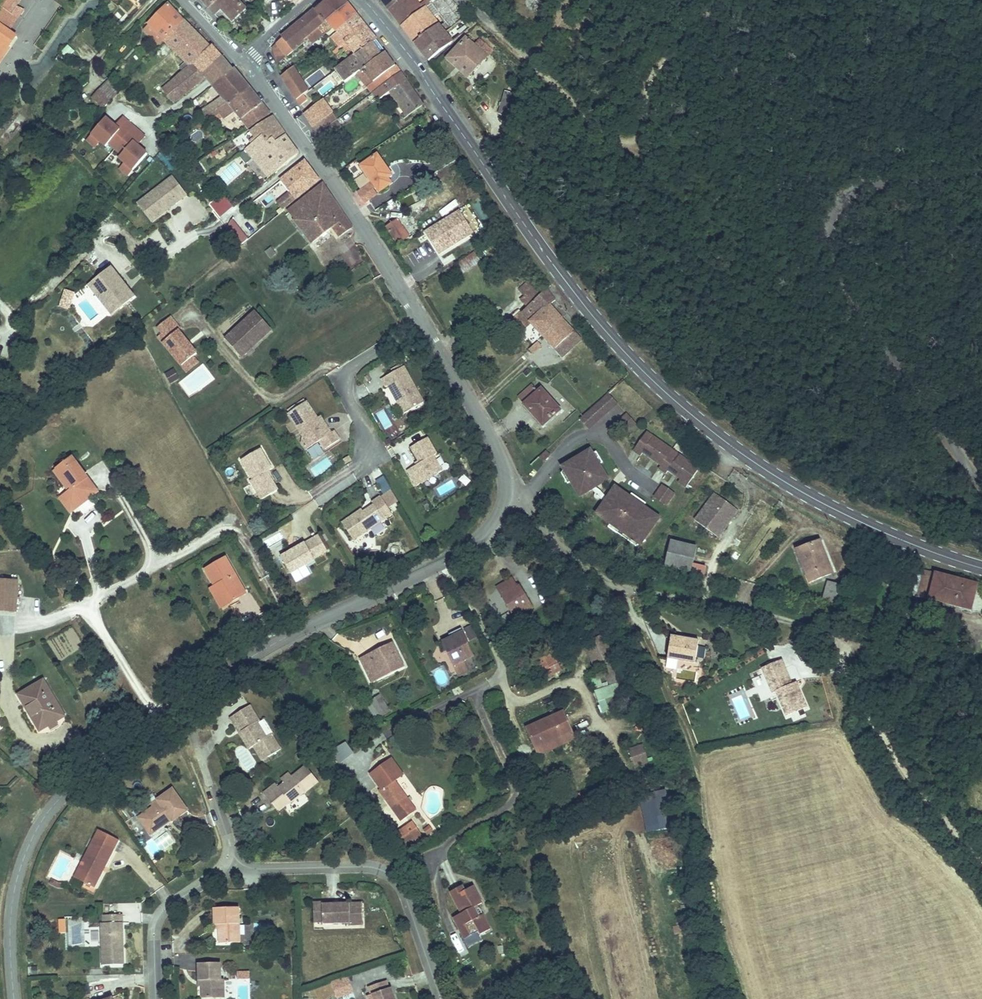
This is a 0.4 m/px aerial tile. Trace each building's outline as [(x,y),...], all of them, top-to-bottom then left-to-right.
[(4,2),(11,6),(2,19),(0,18),(0,33),(1,34),(0,36),(0,48),(14,28),(7,22),(22,0),(6,0),(4,2)] [(6,0),(0,0),(0,18),(2,19),(11,6),(4,2),(6,0)] [(180,12),(169,0),(158,0),(145,12),(146,13),(153,20),(158,26),(161,29),(180,12)] [(212,6),(218,1),(227,12),(235,5),(237,7),(243,1),(242,0),(206,0),(212,6)] [(279,28),(289,41),(304,28),(339,0),(313,0),(305,7),(279,28)] [(348,0),(339,0),(304,28),(308,34),(330,16),(334,22),(353,6),(348,0)] [(384,0),(398,17),(420,0),(385,0),(384,0)] [(434,16),(437,13),(452,1),(451,0),(432,0),(437,7),(431,12),(424,3),(428,0),(420,0),(398,17),(411,34),(434,16)] [(411,34),(419,44),(441,27),(445,23),(458,12),(454,7),(459,4),(456,0),(453,0),(452,1),(437,13),(443,21),(440,24),(434,16),(411,34)] [(334,22),(318,34),(323,40),(339,28),(346,38),(343,41),(348,48),(352,45),(371,30),(353,6),(334,22)] [(205,38),(180,12),(161,29),(181,53),(175,58),(178,62),(154,83),(157,87),(161,83),(164,87),(158,92),(161,97),(174,87),(200,67),(196,62),(195,64),(186,54),(205,38)] [(458,12),(445,23),(451,31),(465,21),(458,12)] [(158,26),(153,20),(146,13),(141,18),(156,34),(161,29),(158,26)] [(441,27),(419,44),(425,52),(447,35),(441,27)] [(279,28),(273,33),(283,46),(289,41),(279,28)] [(352,45),(362,58),(381,43),(380,43),(371,30),(352,45)] [(462,30),(445,51),(464,68),(490,41),(478,30),(471,38),(462,30)] [(267,38),(275,53),(283,46),(273,33),(267,38)] [(217,47),(207,36),(205,38),(186,54),(195,64),(196,62),(202,57),(204,58),(217,47)] [(139,47),(141,50),(147,44),(144,41),(139,47)] [(390,57),(381,43),(362,58),(358,61),(368,74),(371,72),(390,57)] [(362,58),(352,45),(348,48),(331,60),(341,73),(352,65),(358,61),(362,58)] [(200,67),(207,75),(228,59),(217,47),(204,58),(202,57),(196,62),(200,67)] [(395,64),(390,57),(371,72),(376,79),(380,76),(395,64)] [(199,94),(207,105),(215,99),(245,78),(228,59),(207,75),(215,84),(205,91),(204,91),(199,94)] [(358,61),(352,65),(362,78),(364,77),(368,74),(358,61)] [(380,76),(385,83),(400,72),(395,64),(380,76)] [(364,77),(370,83),(376,79),(371,72),(368,74),(364,77)] [(400,72),(385,83),(402,107),(417,96),(400,72)] [(245,78),(215,99),(220,107),(230,100),(237,108),(232,112),(239,122),(266,104),(245,78)] [(502,78),(495,102),(506,105),(513,81),(502,78)] [(346,86),(351,92),(360,87),(355,80),(346,86)] [(108,81),(92,98),(103,107),(118,90),(108,81)] [(318,90),(301,103),(309,117),(328,104),(328,103),(318,90)] [(314,124),(332,111),(333,110),(328,104),(309,117),(314,124)] [(282,126),(269,107),(254,117),(260,126),(254,130),(259,136),(269,129),(272,133),(282,126)] [(318,131),(337,118),(332,111),(314,124),(318,131)] [(248,121),(254,130),(260,126),(254,117),(248,121)] [(106,118),(86,140),(94,147),(99,141),(104,145),(107,142),(121,154),(119,157),(125,162),(120,168),(128,176),(147,154),(137,145),(144,137),(123,118),(116,126),(106,118)] [(259,136),(246,145),(263,167),(295,144),(282,126),(272,133),(269,129),(259,136)] [(254,130),(241,138),(246,145),(259,136),(254,130)] [(372,146),(354,158),(374,185),(385,177),(381,172),(388,168),(372,146)] [(277,197),(314,171),(301,152),(276,169),(285,183),(273,191),(277,197)] [(340,222),(347,218),(319,174),(283,200),(306,233),(327,217),(330,215),(333,220),(337,217),(340,222)] [(171,177),(137,203),(152,222),(186,196),(171,177)] [(391,210),(381,218),(394,235),(404,228),(391,210)] [(478,214),(465,222),(470,230),(483,222),(478,214)] [(334,227),(340,222),(337,217),(333,220),(330,215),(327,217),(334,227)] [(230,222),(222,236),(238,245),(246,230),(230,222)] [(480,240),(454,257),(458,263),(484,247),(480,240)] [(404,258),(418,281),(432,272),(419,250),(404,258)] [(112,269),(89,287),(110,314),(134,297),(112,269)] [(537,329),(556,311),(542,296),(549,290),(540,279),(533,285),(528,278),(515,290),(521,298),(508,310),(513,315),(520,309),(537,329)] [(263,321),(247,303),(218,329),(225,338),(234,347),(263,321)] [(173,320),(162,307),(145,321),(175,357),(186,348),(190,345),(171,322),(173,320)] [(575,331),(556,311),(537,329),(555,350),(575,331)] [(533,332),(523,341),(527,345),(537,337),(533,332)] [(191,354),(186,348),(175,357),(180,363),(191,354)] [(399,409),(419,399),(399,363),(377,375),(382,383),(384,381),(392,395),(394,394),(397,400),(395,401),(399,409)] [(169,385),(180,379),(173,368),(163,374),(169,385)] [(526,378),(514,388),(519,394),(518,396),(536,416),(554,401),(536,380),(531,384),(526,378)] [(611,396),(602,387),(574,413),(582,422),(611,396)] [(320,443),(334,434),(329,426),(326,427),(322,421),(316,419),(315,416),(307,404),(289,416),(298,431),(297,437),(301,444),(315,435),(320,443)] [(620,427),(630,419),(621,409),(611,418),(620,427)] [(647,432),(640,427),(637,432),(644,437),(647,432)] [(410,482),(436,468),(428,452),(431,450),(422,434),(406,443),(414,459),(402,466),(410,482)] [(272,484),(262,465),(266,463),(255,442),(236,453),(247,473),(245,474),(256,493),(272,484)] [(540,444),(533,451),(537,455),(544,449),(540,444)] [(592,459),(596,457),(590,446),(582,448),(586,456),(589,454),(592,459)] [(92,483),(67,448),(51,459),(66,480),(63,482),(62,483),(72,497),(92,483)] [(562,459),(559,461),(564,469),(561,471),(573,491),(586,483),(583,478),(585,476),(588,482),(602,474),(592,459),(589,454),(586,456),(582,448),(579,449),(577,450),(570,453),(562,459)] [(332,454),(312,464),(316,474),(337,464),(332,454)] [(66,480),(51,459),(48,462),(63,482),(66,480)] [(559,461),(554,467),(560,478),(561,471),(564,469),(559,461)] [(72,497),(62,483),(61,483),(53,489),(64,503),(72,497)] [(667,507),(675,493),(661,485),(653,499),(667,507)] [(594,518),(641,549),(662,518),(614,487),(594,518)] [(346,535),(386,509),(375,492),(366,498),(367,500),(351,510),(350,508),(335,517),(346,535)] [(711,493),(694,523),(721,539),(738,508),(711,493)] [(367,500),(366,498),(350,508),(351,510),(367,500)] [(307,553),(320,545),(312,530),(290,542),(291,543),(285,547),(284,545),(274,550),(283,567),(307,554),(307,553)] [(661,562),(687,572),(696,548),(670,538),(661,562)] [(812,543),(788,556),(804,588),(824,577),(811,554),(817,551),(812,543)] [(198,560),(208,577),(211,576),(221,594),(238,585),(219,549),(198,560)] [(923,572),(913,569),(907,591),(917,594),(923,572)] [(0,570),(0,601),(10,601),(12,571),(0,570)] [(923,570),(923,572),(917,594),(927,597),(935,573),(923,570)] [(955,577),(953,576),(952,577),(935,573),(927,597),(968,607),(976,584),(955,577)] [(211,576),(208,577),(203,580),(213,599),(221,594),(211,576)] [(515,580),(497,591),(515,620),(531,610),(532,607),(515,580)] [(840,607),(844,586),(826,582),(822,604),(840,607)] [(676,631),(672,652),(699,658),(704,637),(676,631)] [(479,657),(467,635),(466,635),(455,641),(455,642),(447,647),(461,672),(466,670),(464,666),(468,663),(479,657)] [(399,649),(367,667),(380,689),(411,670),(399,649)] [(774,660),(753,665),(762,690),(765,689),(774,714),(794,707),(786,683),(781,684),(774,660)] [(474,673),(468,663),(464,666),(466,670),(461,672),(465,679),(474,673)] [(30,719),(39,715),(46,711),(56,706),(38,669),(11,682),(30,719)] [(451,676),(443,680),(450,692),(457,687),(451,676)] [(608,680),(609,687),(594,691),(600,713),(628,706),(620,677),(608,680)] [(377,710),(391,731),(396,728),(392,723),(397,720),(387,703),(377,710)] [(539,725),(551,746),(585,726),(574,706),(539,725)] [(284,750),(274,734),(269,738),(261,724),(263,722),(257,713),(251,716),(247,710),(230,719),(237,729),(239,728),(242,726),(256,749),(257,748),(266,761),(267,761),(268,763),(273,761),(271,758),(284,750)] [(256,749),(242,726),(239,728),(253,750),(256,749)] [(643,745),(628,750),(634,768),(649,763),(643,745)] [(406,822),(420,812),(400,782),(408,777),(397,761),(377,775),(388,792),(386,794),(406,822)] [(306,795),(321,784),(308,768),(295,779),(291,775),(284,781),(287,785),(281,789),(278,785),(266,794),(275,805),(276,804),(277,804),(286,797),(292,804),(305,794),(306,795)] [(155,805),(147,809),(161,829),(169,824),(166,820),(175,813),(178,817),(192,808),(175,782),(159,792),(163,799),(155,805)] [(120,797),(113,787),(107,791),(113,801),(120,797)] [(151,798),(155,805),(163,799),(159,792),(151,798)] [(292,804),(286,797),(277,804),(282,812),(292,804)] [(649,834),(673,827),(665,799),(641,806),(649,834)] [(161,829),(147,809),(140,814),(153,834),(161,829)] [(423,835),(416,823),(401,833),(411,848),(417,845),(414,841),(423,835)] [(104,828),(84,868),(94,873),(90,881),(100,886),(124,839),(104,828)] [(147,847),(153,855),(173,841),(167,832),(147,847)] [(417,845),(427,840),(423,835),(414,841),(417,845)] [(94,873),(84,868),(80,875),(90,881),(94,873)] [(460,911),(465,921),(471,919),(476,930),(490,923),(491,926),(501,920),(494,906),(492,908),(489,901),(491,900),(489,896),(491,895),(484,879),(475,883),(472,878),(458,886),(469,907),(460,911)] [(330,924),(354,924),(355,920),(369,920),(370,904),(332,904),(332,902),(318,901),(318,921),(330,921),(330,924)] [(242,905),(218,905),(218,923),(221,923),(222,941),(243,940),(242,905)] [(104,922),(104,928),(105,945),(106,963),(126,963),(124,913),(106,914),(106,922),(104,922)] [(471,919),(465,921),(471,932),(476,930),(471,919)] [(226,960),(202,961),(203,977),(207,977),(208,995),(230,995),(230,976),(226,976),(226,960)] [(236,972),(236,980),(249,979),(249,972),(236,972)] [(335,998),(337,998),(353,995),(348,978),(331,983),(335,998)] [(370,990),(373,998),(375,998),(376,998),(404,998),(400,989),(396,990),(393,982),(370,990)]
